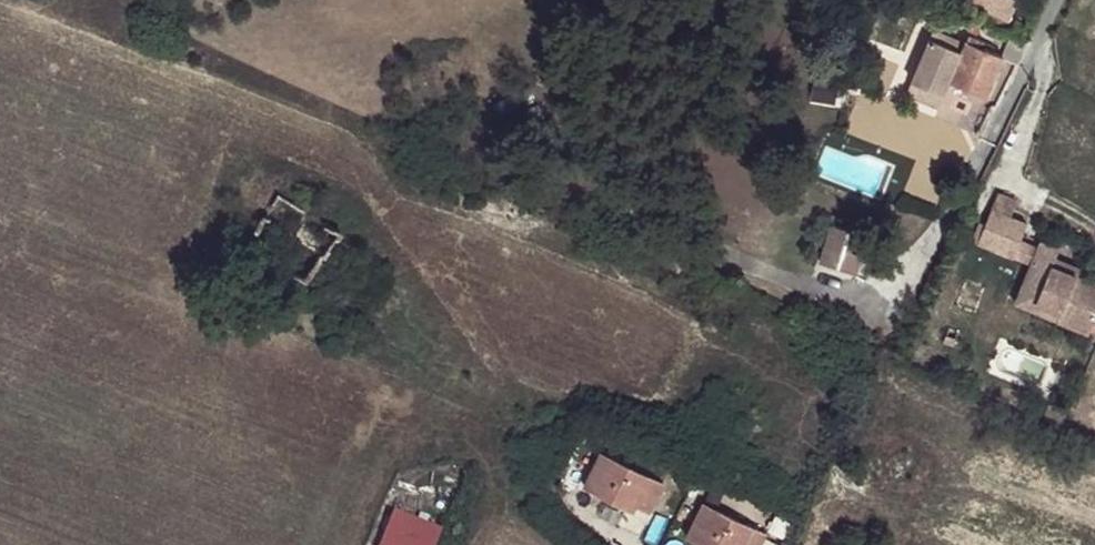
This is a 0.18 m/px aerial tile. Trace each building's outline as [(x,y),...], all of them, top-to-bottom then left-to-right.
[(1017,0),(969,0),(969,1),(1008,19),(1017,0)] [(969,29),(973,20),(961,15),(957,24),(969,29)] [(1022,39),(1027,26),(1016,22),(1011,35),(1022,39)] [(1011,35),(985,24),(982,32),(1008,43),(1011,35)] [(988,94),(1003,57),(992,52),(990,55),(966,45),(934,31),(912,82),(944,95),(951,78),(988,94)] [(994,46),(970,36),(966,45),(990,55),(992,52),(994,46)] [(834,104),(836,89),(815,82),(812,100),(834,104)] [(944,95),(912,82),(906,94),(939,108),(944,95)] [(1010,216),(1017,201),(998,193),(992,209),(1010,216)] [(1021,240),(1028,223),(1010,216),(992,209),(985,225),(977,243),(1014,258),(1021,240)] [(302,279),(324,253),(275,211),(253,237),(302,279)] [(977,243),(985,225),(980,223),(972,241),(977,243)] [(856,275),(868,238),(831,227),(819,263),(856,275)] [(1032,265),(1039,247),(1021,240),(1014,258),(1032,265)] [(1094,320),(1094,284),(1078,277),(1052,267),(1056,259),(1060,249),(1041,242),(1039,247),(1032,265),(1023,288),(1040,295),(1036,304),(1060,314),(1057,322),(1089,335),(1094,320)] [(1078,277),(1081,269),(1056,259),(1052,267),(1078,277)] [(1036,304),(1040,295),(1023,288),(1016,305),(1057,322),(1060,314),(1036,304)] [(954,346),(956,340),(946,337),(944,343),(954,346)] [(663,485),(601,454),(584,488),(633,512),(635,507),(649,514),(663,485)] [(704,505),(687,538),(700,544),(761,544),(766,536),(704,505)] [(439,530),(392,510),(383,532),(407,541),(405,544),(433,544),(439,530)]
